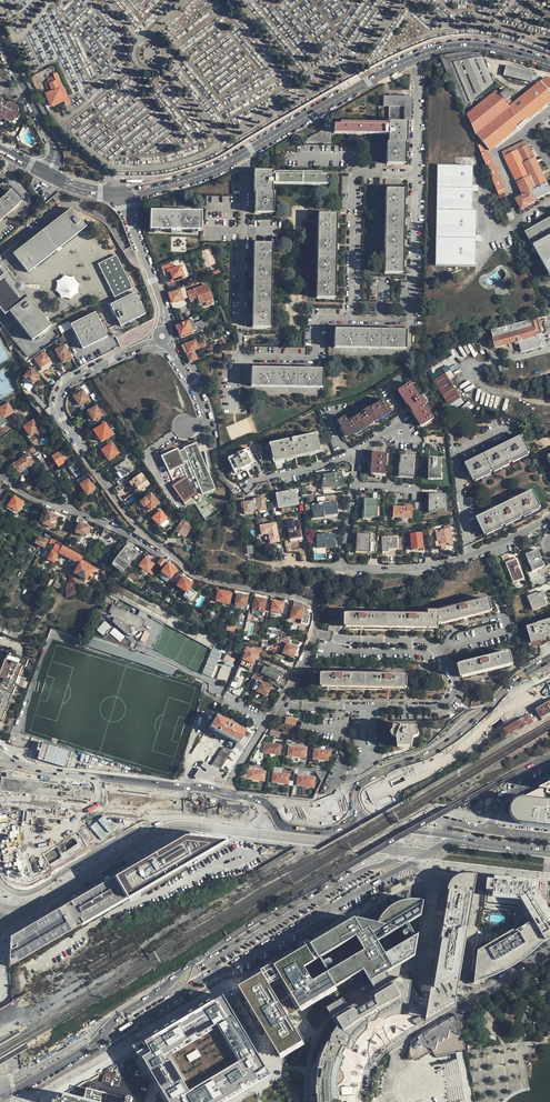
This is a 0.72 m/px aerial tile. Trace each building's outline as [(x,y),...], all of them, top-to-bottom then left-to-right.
[(439,57),(444,69),(481,57),(479,52),(470,51),(468,51),(463,51),(461,51),(459,51),(456,52),(439,57)] [(481,57),(444,69),(461,109),(493,84),(481,57)] [(502,74),(503,71),(503,70),(503,68),(501,65),(499,64),(496,64),(495,65),(492,67),(491,68),(491,71),(492,73),(493,75),(496,76),(497,76),(499,76),(501,75),(502,74)] [(528,82),(531,71),(505,65),(503,75),(528,82)] [(61,81),(56,70),(43,75),(44,79),(47,80),(54,77),(56,83),(61,81)] [(73,91),(70,84),(58,88),(56,83),(54,77),(47,80),(49,84),(44,86),(47,92),(49,92),(50,94),(46,95),(49,103),(51,107),(63,102),(60,93),(65,91),(66,94),(73,91)] [(509,108),(522,124),(549,101),(549,80),(545,78),(509,108)] [(496,92),(467,115),(477,133),(489,150),(522,124),(509,108),(496,92)] [(409,125),(409,123),(410,94),(390,93),(390,95),(389,105),(389,115),(382,115),(382,119),(339,118),(339,120),(334,120),(334,130),(389,131),(389,142),(387,142),(387,155),(387,163),(405,164),(405,155),(406,151),(406,143),(407,143),(407,135),(407,131),(407,127),(409,127),(409,125)] [(8,122),(12,119),(14,116),(16,112),(16,107),(0,99),(0,118),(8,122)] [(0,118),(0,126),(9,131),(16,131),(22,120),(14,116),(12,119),(8,122),(0,118)] [(332,140),(332,123),(329,123),(305,136),(305,139),(332,140)] [(544,128),(546,127),(544,124),(542,125),(542,123),(537,126),(538,128),(537,128),(539,131),(540,130),(541,131),(545,129),(544,128)] [(522,197),(547,184),(526,140),(502,152),(523,195),(521,196),(522,197)] [(480,154),(493,185),(498,196),(503,194),(505,193),(493,165),(488,151),(480,154)] [(437,166),(436,189),(473,188),(473,166),(437,166)] [(255,170),(254,179),(254,183),(254,192),(255,192),(255,199),(254,204),(254,213),(273,213),(273,191),(272,191),(272,183),(328,185),(328,174),(322,173),(322,172),(255,170)] [(547,184),(522,197),(516,200),(520,210),(527,207),(526,205),(549,194),(549,191),(547,184)] [(436,189),(436,211),(472,211),(473,188),(436,189)] [(403,240),(403,225),(403,218),(404,203),(404,197),(404,189),(389,189),(385,189),(383,273),(402,273),(403,267),(403,260),(403,246),(403,240)] [(20,203),(9,192),(0,201),(0,221),(20,203)] [(503,194),(498,196),(501,205),(506,203),(503,194)] [(55,204),(62,199),(59,195),(52,201),(55,204)] [(28,274),(87,229),(72,209),(13,255),(28,274)] [(201,212),(190,211),(184,211),(168,211),(162,211),(150,210),(150,229),(200,231),(201,212)] [(436,211),(435,239),(476,240),(476,211),(472,211),(436,211)] [(513,220),(510,212),(505,214),(508,222),(513,220)] [(335,247),(335,241),(335,226),(335,220),(335,213),(317,213),(316,289),(316,297),(334,297),(334,289),(334,283),(334,268),(335,262),(335,247)] [(523,233),(531,247),(549,237),(549,218),(523,233)] [(531,247),(548,279),(549,278),(549,237),(531,247)] [(476,267),(476,240),(435,239),(435,267),(476,267)] [(253,244),(253,250),(253,257),(253,271),(253,278),(252,293),(252,298),(252,313),(252,319),(251,328),(270,328),(272,244),(253,244)] [(205,266),(215,265),(213,248),(202,249),(205,266)] [(145,314),(116,255),(97,264),(116,302),(110,305),(120,326),(145,314)] [(0,262),(0,311),(5,316),(9,312),(32,342),(51,327),(0,262)] [(179,272),(177,266),(174,268),(172,264),(161,268),(161,270),(162,269),(165,277),(179,272)] [(58,279),(55,294),(72,297),(73,293),(78,294),(80,282),(74,281),(75,277),(63,274),(62,280),(58,279)] [(207,284),(187,292),(189,298),(190,300),(198,297),(201,304),(206,302),(207,305),(214,302),(207,284)] [(185,288),(180,290),(183,299),(189,298),(187,292),(185,288)] [(183,299),(180,290),(169,294),(172,303),(183,299)] [(198,297),(190,300),(191,302),(196,300),(199,307),(200,307),(207,305),(206,302),(201,304),(198,297)] [(229,322),(223,306),(219,308),(226,324),(229,322)] [(94,313),(71,325),(83,350),(106,337),(94,313)] [(193,322),(191,319),(187,320),(188,322),(192,331),(196,330),(194,324),(193,322)] [(204,319),(197,322),(197,323),(194,324),(196,330),(197,332),(201,331),(200,328),(207,326),(204,319)] [(536,319),(513,325),(519,343),(521,352),(545,346),(539,324),(537,319),(536,319)] [(192,331),(188,322),(176,327),(180,336),(192,331)] [(519,343),(513,325),(490,332),(495,351),(519,343)] [(406,330),(393,330),(387,330),(372,330),(366,330),(351,329),(345,329),(334,329),(334,349),(406,351),(406,330)] [(195,361),(197,360),(193,351),(198,349),(194,340),(182,345),(189,363),(195,361)] [(71,358),(64,346),(56,350),(63,362),(71,358)] [(40,367),(50,360),(44,352),(34,360),(40,367)] [(44,366),(46,369),(53,364),(51,361),(44,366)] [(322,369),(310,369),(304,369),(288,368),(283,368),(268,368),(262,368),(251,368),(250,386),(322,387),(322,369)] [(430,375),(433,380),(445,372),(443,368),(430,375)] [(36,379),(39,376),(32,369),(24,377),(33,385),(37,380),(36,379)] [(451,405),(455,412),(465,405),(446,374),(445,374),(434,382),(449,406),(450,405),(451,405)] [(433,420),(409,384),(399,391),(422,426),(433,420)] [(89,400),(83,391),(73,397),(79,406),(89,400)] [(345,438),(389,410),(382,400),(367,408),(366,406),(359,411),(360,413),(347,422),(343,417),(336,420),(340,427),(339,428),(345,438)] [(8,403),(0,408),(0,411),(4,418),(13,412),(8,403)] [(102,416),(96,406),(87,412),(93,421),(102,416)] [(77,424),(83,421),(80,416),(74,420),(77,424)] [(29,435),(39,428),(33,420),(23,427),(29,435)] [(111,435),(104,424),(93,431),(95,434),(94,436),(96,439),(98,439),(101,442),(111,435)] [(272,460),(319,450),(315,432),(294,437),(293,435),(290,436),(290,438),(269,442),(272,460)] [(474,483),(528,456),(518,437),(465,464),(474,483)] [(119,453),(112,443),(101,451),(108,460),(119,453)] [(37,451),(32,444),(28,447),(33,454),(37,451)] [(215,490),(196,444),(183,449),(184,451),(188,461),(202,495),(215,490)] [(179,453),(177,448),(160,456),(168,472),(184,464),(184,463),(179,453)] [(235,475),(255,465),(255,464),(247,449),(227,459),(235,475)] [(66,460),(60,451),(52,456),(58,465),(66,460)] [(188,461),(184,451),(179,453),(184,463),(188,461)] [(23,470),(34,463),(30,458),(31,457),(28,453),(10,466),(12,468),(14,469),(15,468),(17,471),(18,471),(23,468),(23,470)] [(385,474),(386,454),(373,453),(370,473),(384,474),(385,474)] [(413,476),(415,457),(401,455),(400,463),(399,463),(398,469),(400,469),(399,475),(413,476)] [(132,470),(125,459),(113,467),(118,473),(116,474),(120,479),(132,470)] [(441,479),(441,459),(428,459),(428,479),(441,479)] [(82,471),(77,464),(76,464),(75,462),(65,469),(72,479),(82,471)] [(96,481),(90,472),(87,473),(94,483),(96,481)] [(343,487),(341,472),(319,476),(319,480),(317,480),(318,487),(336,488),(336,489),(343,487)] [(148,484),(144,478),(142,480),(139,475),(131,480),(138,490),(142,486),(143,488),(148,484)] [(171,487),(183,503),(197,494),(185,477),(171,487)] [(95,488),(89,478),(80,483),(87,494),(95,488)] [(24,504),(23,503),(17,498),(18,496),(11,491),(7,497),(12,500),(8,506),(17,512),(18,511),(20,510),(19,508),(21,507),(22,506),(24,504)] [(298,504),(295,491),(277,494),(280,509),(294,506),(294,505),(298,504)] [(485,538),(541,510),(532,491),(476,519),(485,538)] [(140,502),(143,507),(145,505),(150,511),(159,503),(150,493),(140,502)] [(447,510),(448,496),(430,495),(430,512),(438,513),(438,510),(447,510)] [(253,498),(253,500),(240,502),(241,505),(243,505),(244,511),(250,510),(251,512),(260,510),(259,508),(266,507),(264,496),(253,498)] [(377,516),(377,499),(365,499),(364,516),(377,516)] [(324,516),(337,515),(335,502),(335,501),(314,504),(315,510),(313,511),(314,520),(325,519),(324,516)] [(411,518),(412,507),(394,505),(393,517),(411,518)] [(166,519),(160,511),(152,518),(158,525),(166,519)] [(58,521),(56,520),(58,516),(49,512),(44,523),(49,526),(49,527),(52,528),(53,528),(53,527),(55,528),(58,521)] [(142,515),(136,520),(139,524),(145,518),(142,515)] [(0,520),(0,524),(5,525),(4,528),(16,532),(19,522),(6,517),(2,517),(0,520)] [(81,524),(84,519),(78,517),(76,522),(79,524),(75,533),(84,537),(89,527),(81,524)] [(301,539),(299,520),(286,522),(289,541),(301,539)] [(161,524),(164,530),(171,526),(169,521),(161,524)] [(191,527),(184,523),(181,527),(188,531),(191,527)] [(262,535),(266,541),(269,540),(270,543),(279,542),(276,523),(260,526),(262,535)] [(454,547),(451,528),(440,530),(440,532),(436,533),(437,544),(440,544),(441,547),(449,546),(449,548),(450,548),(451,549),(452,548),(453,548),(454,547)] [(369,551),(370,534),(358,533),(356,551),(369,551)] [(424,549),(422,533),(410,534),(411,550),(424,549)] [(333,547),(333,534),(316,535),(317,548),(333,547)] [(45,548),(49,539),(46,538),(47,536),(45,535),(44,537),(40,536),(39,537),(38,536),(35,543),(45,548)] [(398,549),(397,537),(383,537),(383,552),(389,552),(389,550),(398,549)] [(79,562),(82,558),(61,547),(58,553),(79,563),(79,562)] [(134,554),(129,551),(128,553),(126,551),(127,550),(123,547),(119,553),(120,554),(113,564),(123,571),(134,554)] [(544,567),(537,549),(525,554),(532,571),(544,567)] [(53,562),(57,554),(52,552),(48,560),(53,562)] [(153,564),(149,561),(150,560),(146,557),(139,566),(147,572),(153,564)] [(93,564),(82,558),(79,562),(91,569),(88,574),(92,576),(94,571),(94,569),(94,567),(93,564)] [(523,579),(515,559),(505,562),(512,583),(523,579)] [(169,562),(166,560),(165,561),(163,563),(166,566),(161,572),(169,579),(176,571),(171,567),(168,564),(169,562)] [(91,569),(79,562),(79,563),(73,573),(85,580),(88,574),(91,569)] [(97,566),(94,571),(101,575),(103,570),(97,566)] [(191,584),(180,576),(176,582),(178,584),(177,586),(185,592),(183,596),(190,601),(195,593),(188,588),(191,584)] [(104,597),(109,587),(93,580),(90,586),(95,588),(94,592),(104,597)] [(229,604),(231,594),(230,594),(219,591),(216,601),(229,604)] [(545,604),(542,597),(545,596),(543,591),(534,594),(534,593),(527,595),(531,609),(545,604)] [(245,606),(247,596),(237,594),(235,604),(245,606)] [(263,612),(266,600),(255,597),(252,610),(263,612)] [(438,624),(490,611),(487,599),(482,600),(482,602),(438,613),(429,613),(429,616),(352,615),(351,614),(346,614),(346,617),(346,623),(347,627),(438,627),(438,624)] [(282,613),(284,603),(274,601),(272,611),(282,613)] [(297,601),(295,601),(293,612),(292,612),(291,618),(302,620),(302,623),(309,624),(310,614),(307,610),(308,606),(307,606),(306,605),(304,603),(301,602),(300,602),(298,601),(297,601)] [(111,615),(110,617),(114,619),(112,624),(127,637),(132,628),(133,625),(140,628),(140,627),(142,628),(145,620),(112,604),(107,614),(111,615)] [(549,636),(549,620),(527,627),(534,641),(549,636)] [(132,628),(127,637),(130,639),(131,639),(133,639),(137,638),(140,636),(142,633),(143,633),(132,628)] [(223,646),(214,643),(207,662),(213,664),(212,667),(206,665),(203,673),(213,676),(223,646)] [(294,657),(297,648),(287,644),(284,653),(294,657)] [(256,658),(258,653),(246,647),(244,652),(246,652),(242,659),(252,664),(255,658),(256,658)] [(14,689),(15,689),(23,667),(24,667),(27,660),(7,652),(0,670),(0,722),(2,723),(12,696),(11,696),(14,689)] [(511,664),(508,653),(503,654),(503,655),(464,665),(464,664),(459,665),(462,676),(511,664)] [(233,664),(235,660),(227,654),(224,658),(233,664)] [(279,682),(283,675),(283,674),(283,673),(282,672),(280,671),(271,666),(269,668),(265,666),(262,673),(277,680),(277,681),(279,682)] [(405,688),(405,676),(400,676),(400,677),(328,676),(328,675),(321,674),(321,686),(405,688)] [(267,696),(272,687),(257,680),(252,689),(267,696)] [(541,719),(549,713),(549,701),(536,710),(541,719)] [(503,730),(506,736),(520,728),(521,730),(533,723),(528,714),(522,718),(523,719),(503,730)] [(228,722),(217,715),(209,726),(215,729),(230,738),(231,736),(238,741),(245,731),(232,724),(233,723),(229,720),(228,722)] [(413,738),(417,736),(416,727),(410,728),(410,727),(405,728),(401,727),(400,729),(394,727),(393,735),(397,738),(398,746),(411,746),(413,738)] [(237,744),(238,741),(231,736),(230,738),(215,729),(214,731),(237,744)] [(251,734),(246,731),(245,731),(238,741),(237,744),(235,747),(241,751),(251,734)] [(41,742),(37,759),(69,767),(73,750),(41,742)] [(280,755),(281,745),(265,743),(264,753),(280,755)] [(220,770),(233,749),(231,748),(230,749),(224,746),(212,765),(220,770)] [(304,758),(305,748),(289,746),(288,756),(304,758)] [(330,761),(331,752),(314,749),(313,759),(330,761)] [(264,780),(265,771),(249,769),(248,778),(264,780)] [(289,784),(290,774),(274,772),(272,782),(289,784)] [(313,786),(314,777),(298,775),(297,785),(313,786)] [(538,788),(518,803),(523,802),(549,805),(549,790),(538,788)] [(521,826),(549,830),(549,805),(523,802),(518,803),(514,805),(511,809),(510,814),(511,818),(513,822),(516,824),(521,826)] [(0,808),(0,863),(1,870),(3,874),(6,878),(10,881),(14,884),(19,885),(24,885),(28,884),(32,881),(36,878),(128,822),(0,808)] [(187,836),(117,876),(131,897),(228,840),(187,836)] [(433,974),(426,1019),(456,1002),(461,967),(477,876),(465,874),(459,874),(453,877),(449,882),(447,888),(433,974)] [(117,876),(9,940),(10,972),(131,897),(117,876)] [(486,878),(477,876),(461,967),(469,968),(468,983),(479,984),(504,969),(489,976),(475,982),(477,950),(513,929),(514,930),(527,923),(517,906),(484,902),(486,878)] [(475,982),(489,976),(504,969),(518,961),(532,950),(545,939),(549,936),(549,911),(543,899),(539,892),(540,882),(486,878),(484,902),(517,906),(527,923),(514,930),(513,929),(477,950),(475,982)] [(338,1084),(342,1083),(345,1077),(343,1072),(339,1071),(352,1042),(370,1021),(399,1003),(409,1003),(413,981),(393,982),(392,979),(388,972),(395,967),(379,940),(421,915),(424,901),(417,900),(410,900),(400,902),(393,906),(388,910),(384,914),(379,922),(355,917),(310,944),(336,987),(363,970),(370,982),(371,982),(375,988),(377,991),(349,1007),(347,1005),(343,998),(327,1008),(332,1017),(338,1027),(333,1035),(328,1043),(323,1056),(321,1056),(320,1060),(321,1060),(318,1070),(316,1070),(316,1067),(314,1067),(312,1080),(314,1081),(314,1078),(317,1078),(317,1088),(315,1088),(315,1093),(317,1093),(317,1101),(340,1101),(338,1084)] [(421,915),(379,940),(395,967),(402,963),(394,949),(418,935),(421,915)] [(394,949),(402,963),(415,955),(418,935),(394,949)] [(300,1008),(331,990),(305,946),(274,965),(300,1008)] [(303,1041),(262,973),(239,986),(280,1055),(303,1041)] [(223,996),(195,1013),(142,1044),(137,1047),(157,1080),(170,1101),(226,1101),(271,1075),(223,996)] [(466,1052),(461,1025),(462,1012),(413,1042),(411,1049),(412,1057),(419,1059),(432,1051),(435,1055),(445,1054),(454,1101),(459,1101),(460,1101),(474,1101),(466,1052)] [(414,1018),(416,1024),(423,1021),(421,1016),(414,1018)] [(102,1072),(116,1076),(119,1065),(114,1065),(102,1072)] [(123,1095),(85,1086),(83,1095),(61,1089),(54,1093),(52,1095),(50,1096),(50,1097),(50,1099),(52,1101),(121,1101),(123,1095)]
